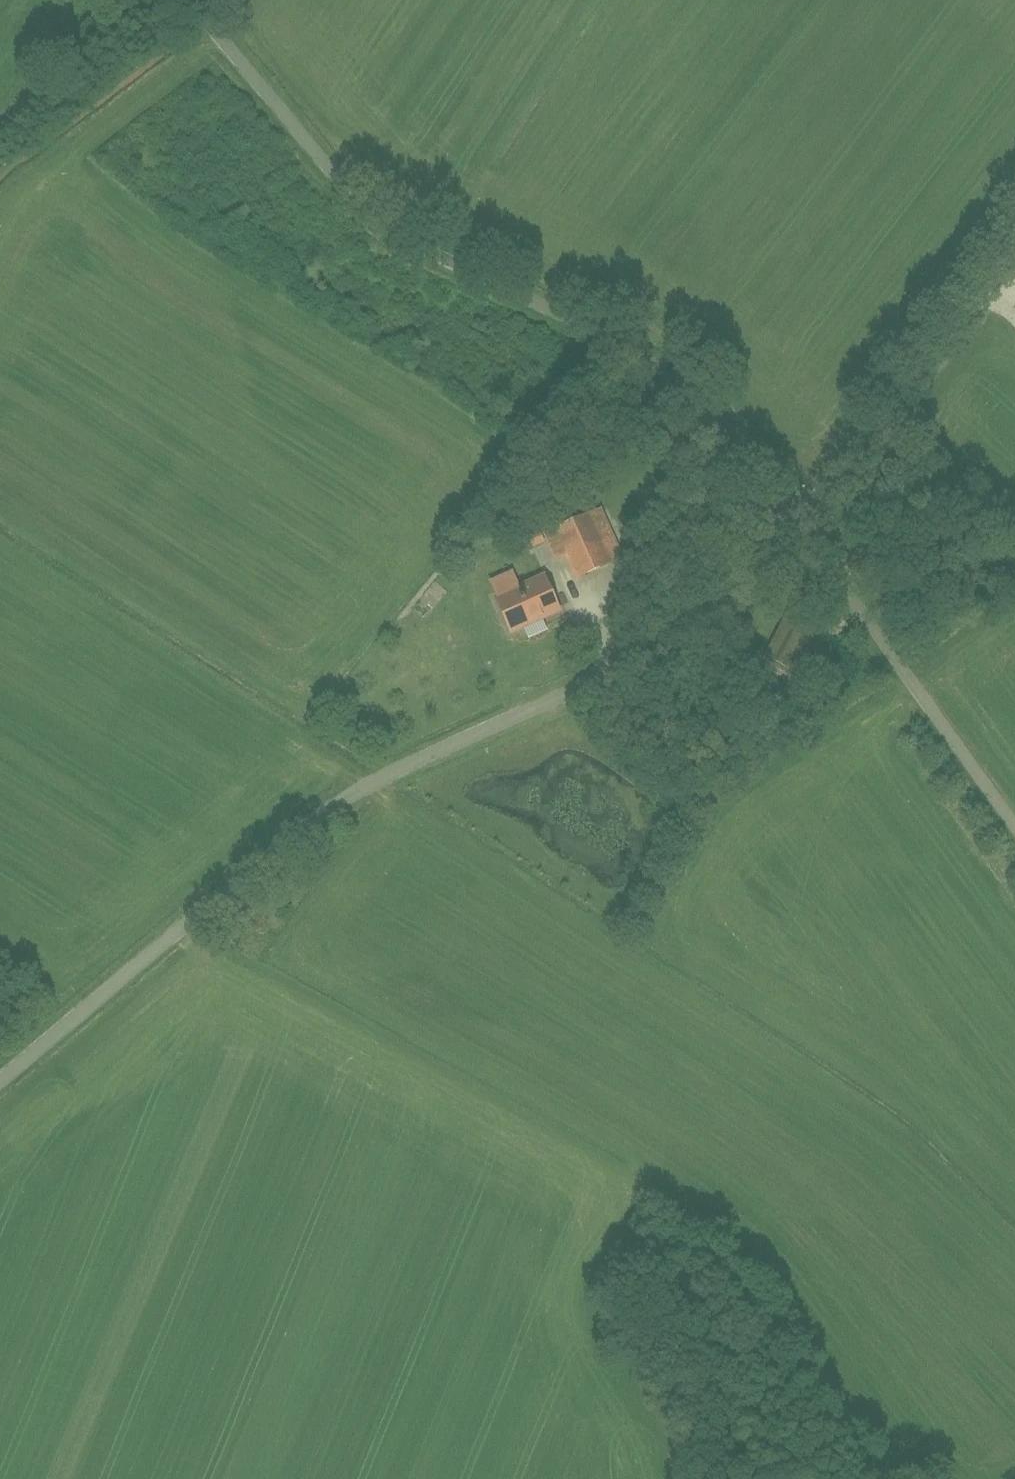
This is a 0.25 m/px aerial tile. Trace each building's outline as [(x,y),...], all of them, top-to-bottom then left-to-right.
[(557,531),(579,579),(612,564),(590,516),(557,531)] [(521,534),(527,547),(543,540),(536,527),(521,534)] [(512,632),(560,611),(545,578),(497,600),(512,632)]
